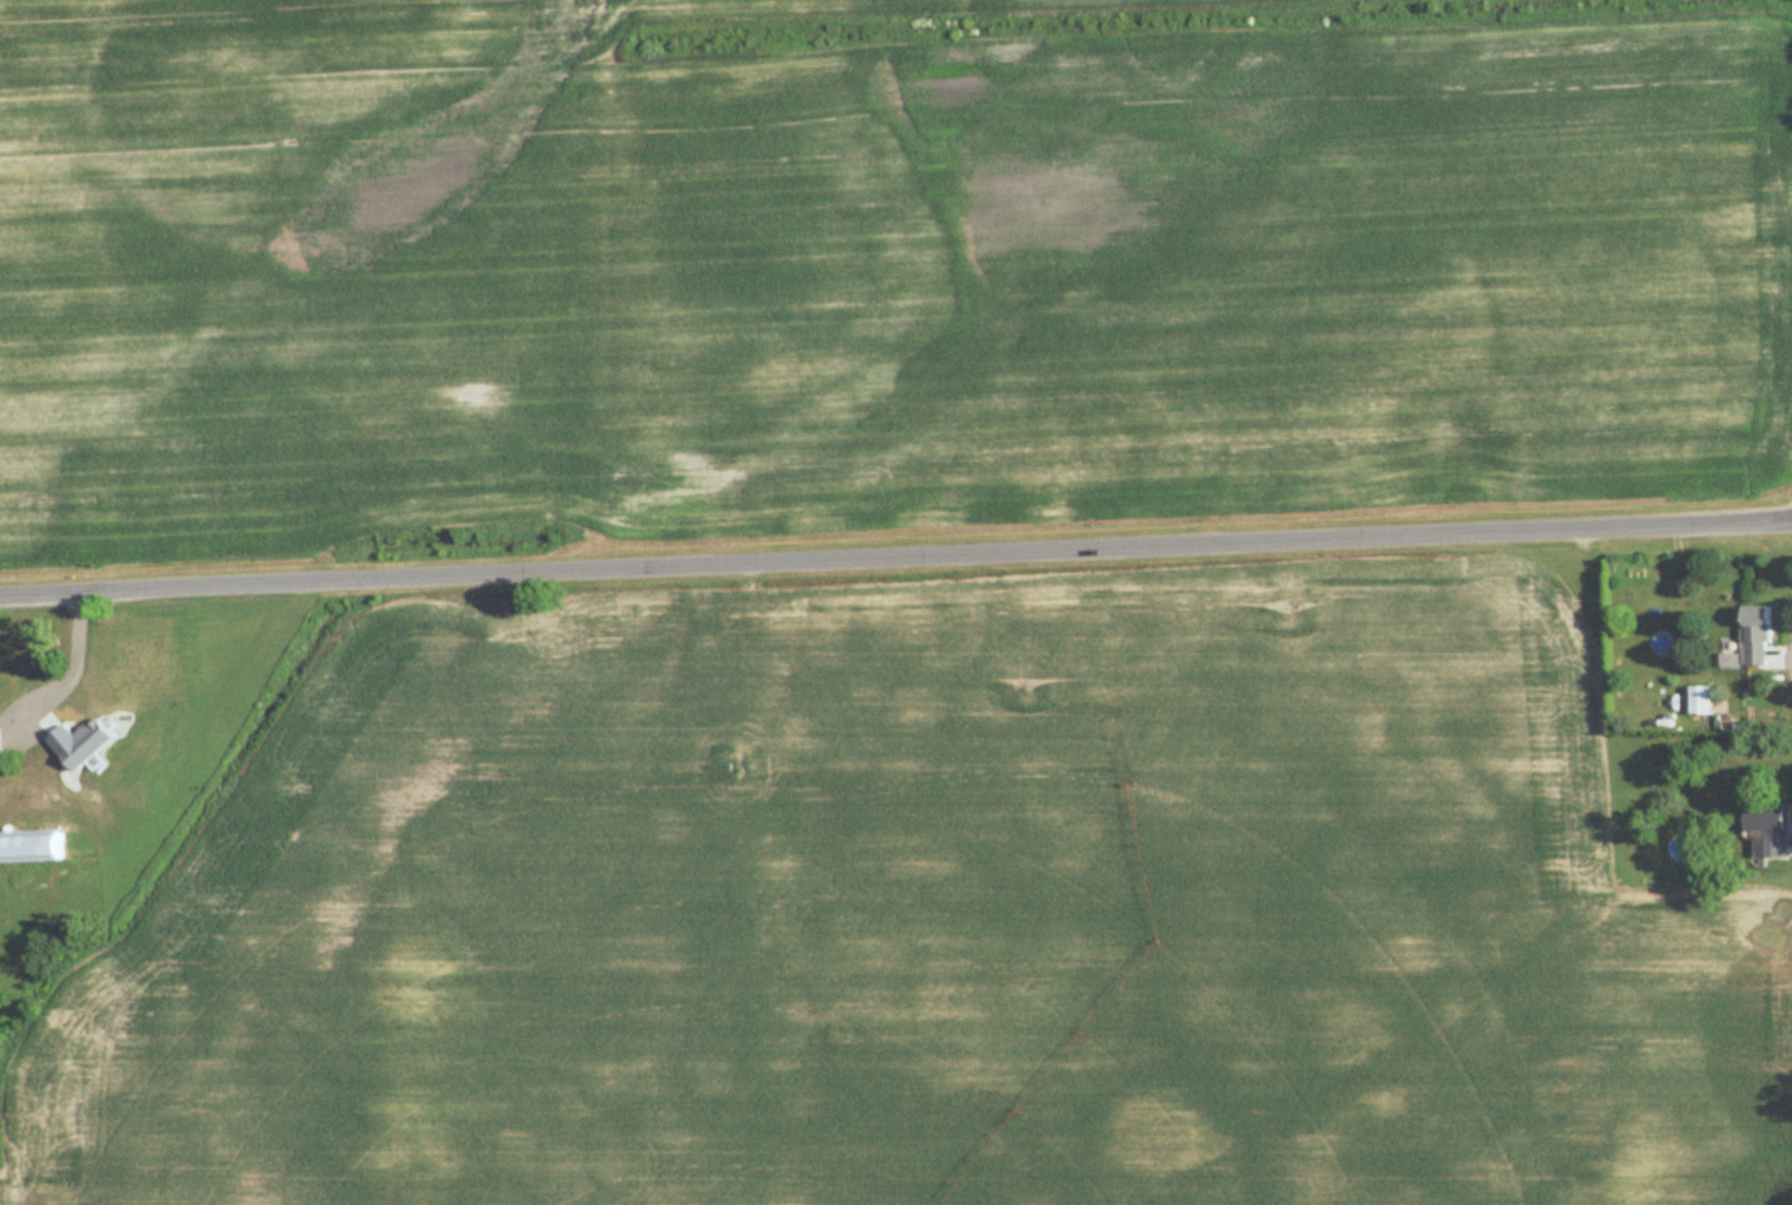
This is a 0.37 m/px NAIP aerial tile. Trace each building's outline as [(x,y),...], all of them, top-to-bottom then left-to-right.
[(1770,668),(1770,610),(1744,610),(1744,668),(1770,668)] [(1712,689),(1691,689),(1691,717),(1712,717),(1712,689)] [(1788,859),(1788,809),(1750,809),(1750,859),(1788,859)] [(0,831),(0,861),(63,861),(63,831),(0,831)]
